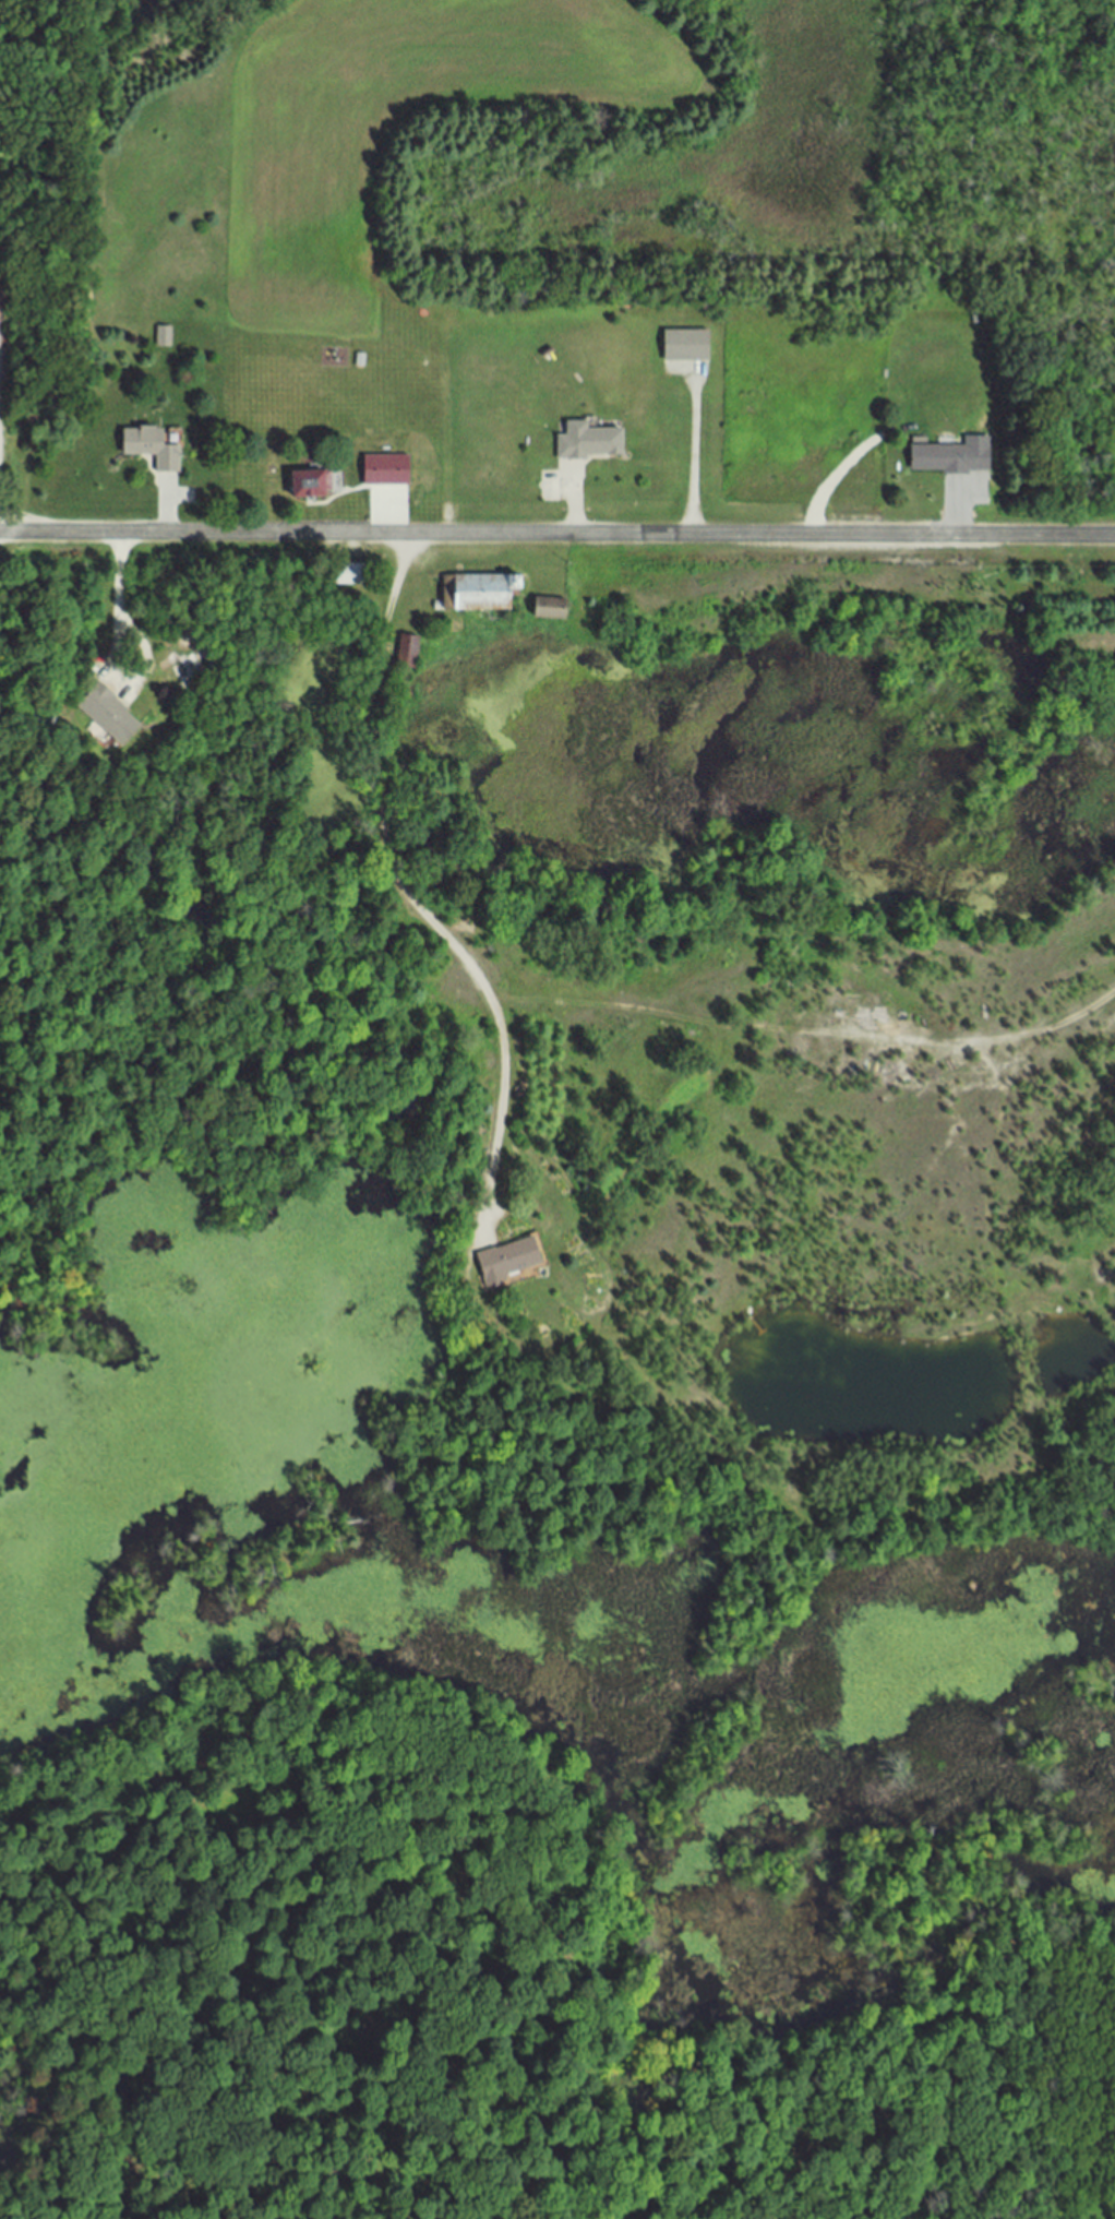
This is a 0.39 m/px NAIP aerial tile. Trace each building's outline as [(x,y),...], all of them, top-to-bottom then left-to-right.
[(171,349),(171,329),(157,328),(156,348),(171,349)] [(665,332),(664,363),(709,364),(710,332),(665,332)] [(588,423),(567,423),(566,437),(557,437),(557,461),(588,462),(588,456),(623,457),(624,430),(588,430),(588,423)] [(123,457),(156,457),(156,475),(179,475),(179,447),(163,447),(163,430),(123,430),(123,457)] [(990,475),(990,439),(965,438),(964,448),(911,447),(910,473),(990,475)] [(363,488),(409,487),(408,457),(363,458),(363,488)] [(293,500),(332,498),(331,472),(292,474),(293,500)] [(366,587),(365,566),(336,566),(337,587),(366,587)] [(443,611),(511,611),(511,592),(522,592),(522,578),(443,577),(443,611)] [(566,621),(567,601),(535,600),(535,620),(566,621)] [(397,668),(417,669),(419,638),(399,637),(397,668)] [(121,750),(143,726),(98,685),(77,709),(121,750)] [(485,1291),(507,1285),(504,1277),(544,1266),(537,1239),(476,1255),(485,1291)]
